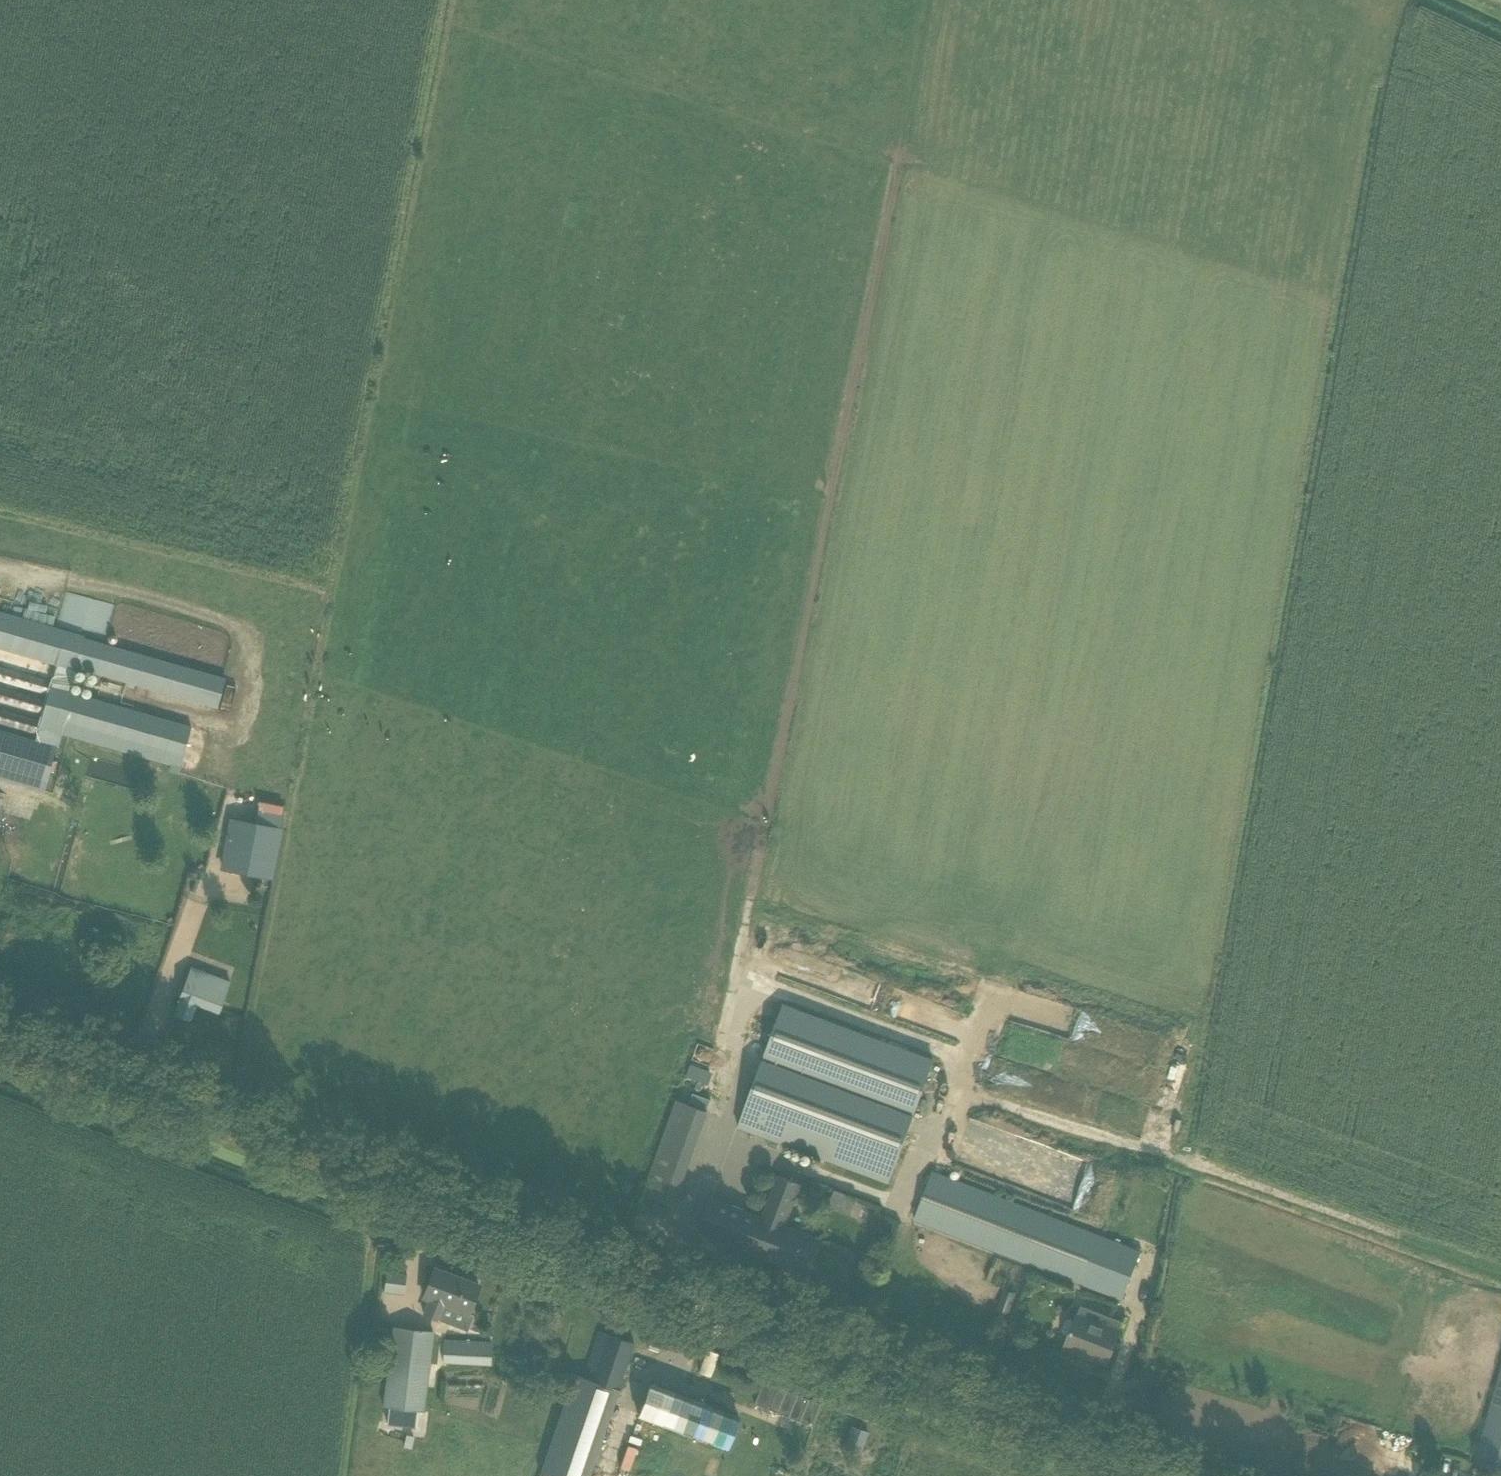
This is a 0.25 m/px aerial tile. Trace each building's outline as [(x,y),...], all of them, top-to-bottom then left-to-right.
[(65,591),(58,620),(108,632),(115,603),(65,591)] [(43,791),(44,785),(55,750),(61,733),(93,743),(171,765),(170,771),(178,773),(179,771),(181,761),(191,728),(191,727),(96,699),(96,701),(67,693),(74,669),(75,666),(217,707),(225,680),(104,646),(58,630),(0,614),(0,648),(57,664),(52,681),(0,666),(0,681),(41,692),(48,694),(47,699),(40,697),(0,686),(0,701),(42,713),(40,720),(0,708),(0,724),(37,735),(34,744),(0,734),(0,779),(43,791)] [(223,868),(272,878),(282,828),(233,818),(223,868)] [(192,966),(181,994),(174,1013),(190,1020),(196,1004),(218,1012),(230,981),(192,966)] [(785,1003),(740,1123),(890,1180),(936,1060),(785,1003)] [(709,1082),(712,1071),(691,1065),(687,1076),(709,1082)] [(689,1103),(707,1109),(711,1099),(693,1093),(689,1103)] [(679,1194),(708,1110),(675,1098),(646,1183),(679,1194)] [(933,1172),(915,1219),(1124,1298),(1142,1252),(933,1172)] [(710,1200),(706,1212),(699,1231),(804,1271),(816,1239),(785,1228),(801,1186),(777,1177),(761,1219),(710,1200)] [(434,1268),(427,1287),(423,1298),(426,1299),(421,1314),(468,1331),(474,1315),(469,1313),(479,1285),(434,1268)] [(407,1275),(387,1273),(385,1291),(404,1293),(407,1275)] [(1004,1288),(997,1308),(1011,1314),(1018,1293),(1004,1288)] [(1065,1347),(1107,1363),(1123,1321),(1081,1305),(1075,1320),(1071,1319),(1066,1321),(1062,1331),(1065,1336),(1069,1337),(1065,1347)] [(393,1327),(383,1406),(389,1407),(387,1422),(416,1426),(418,1410),(423,1411),(433,1332),(393,1327)] [(548,1475),(587,1475),(633,1343),(599,1331),(582,1379),(572,1377),(540,1473),(548,1475)] [(445,1338),(443,1362),(490,1365),(492,1341),(445,1338)] [(1474,1464),(1500,1471),(1500,1363),(1474,1464)] [(754,1402),(811,1424),(820,1401),(762,1379),(754,1402)] [(738,1417),(650,1382),(643,1401),(638,1413),(652,1419),(725,1448),(726,1447),(738,1417)] [(851,1425),(844,1446),(861,1453),(869,1432),(851,1425)]
